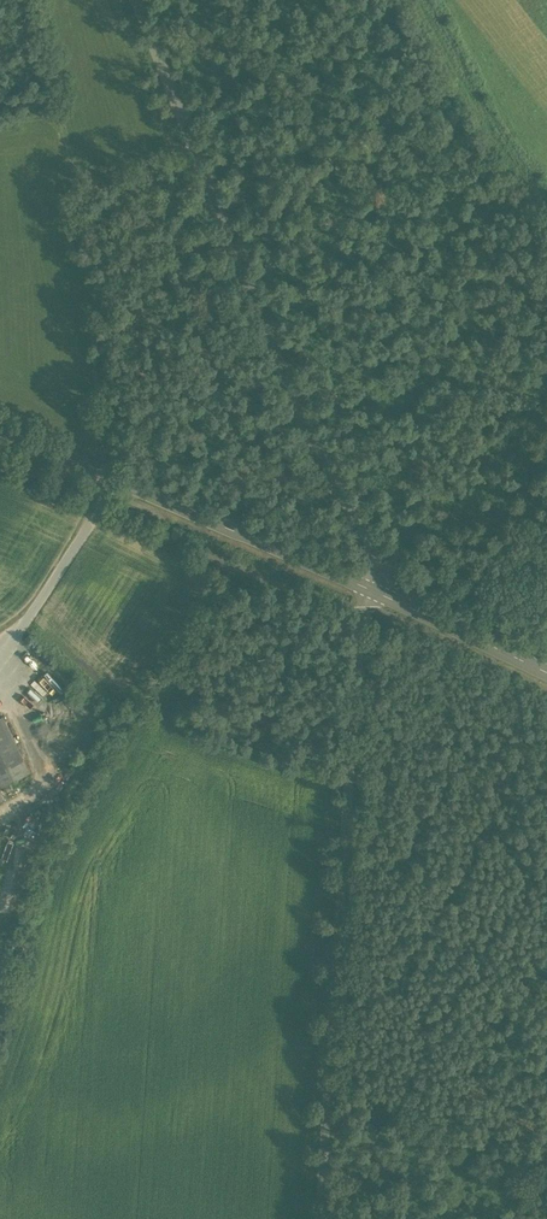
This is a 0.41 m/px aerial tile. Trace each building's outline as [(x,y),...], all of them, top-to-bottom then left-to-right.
[(52,671),(41,681),(54,695),(64,686),(52,671)] [(44,708),(53,717),(58,713),(49,703),(44,708)] [(3,714),(0,715),(0,785),(0,786),(31,771),(3,714)]
